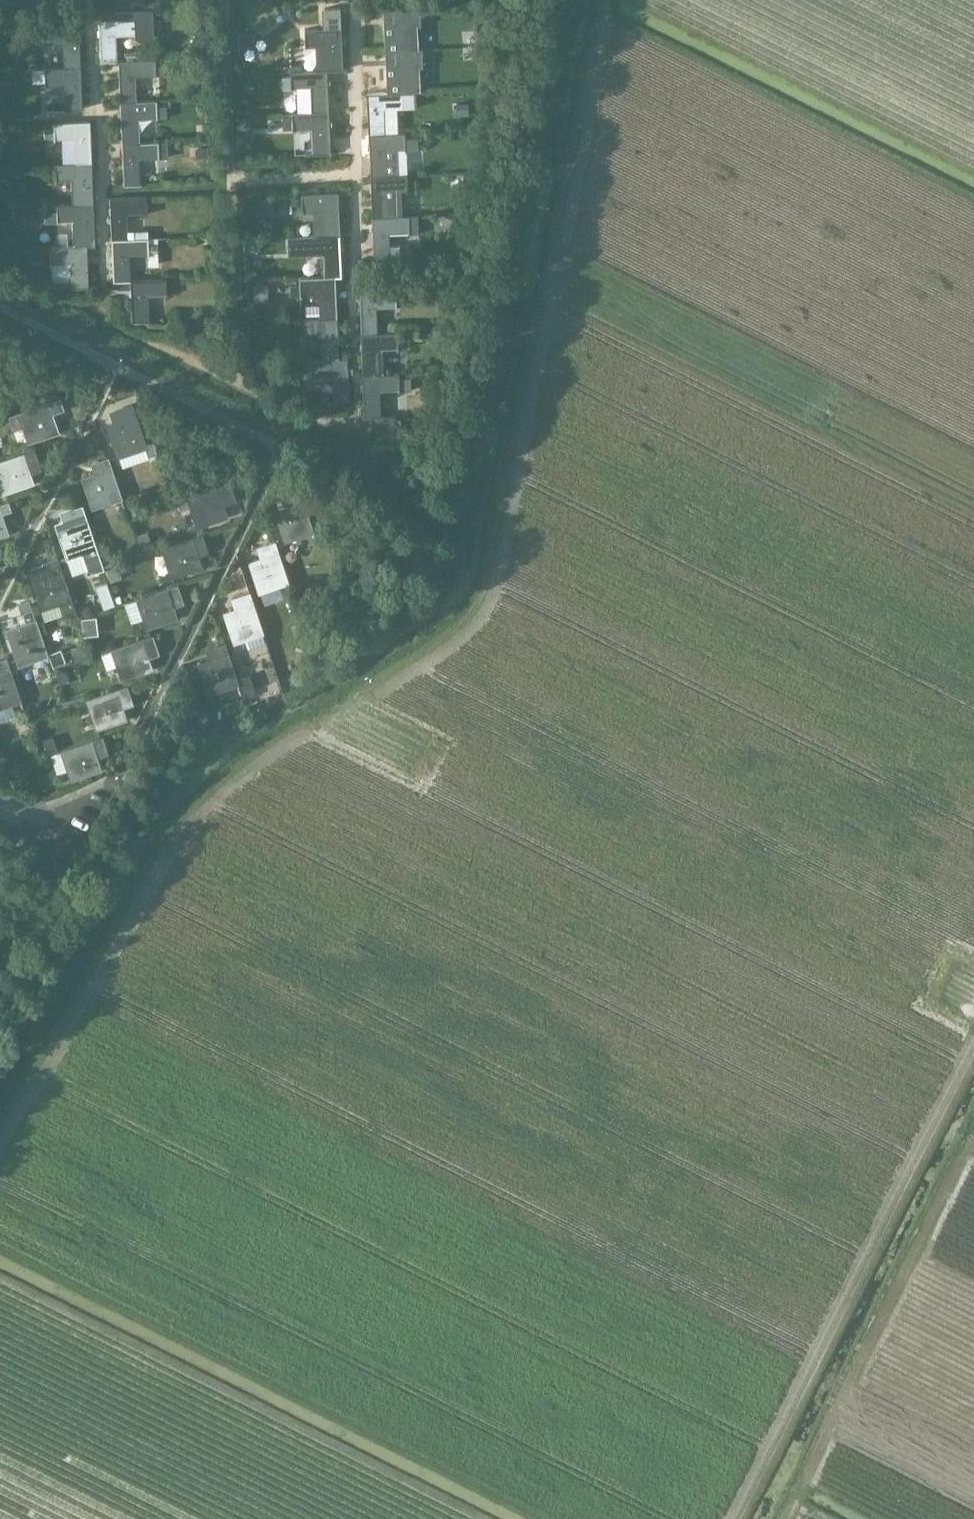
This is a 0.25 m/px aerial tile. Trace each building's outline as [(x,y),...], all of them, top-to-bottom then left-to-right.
[(419,7),(383,9),(385,51),(401,51),(401,50),(416,49),(415,24),(420,23),(419,7)] [(324,28),(305,29),(305,46),(318,45),(319,70),(327,70),(327,71),(328,71),(343,70),(341,28),(340,8),(324,8),(324,28)] [(133,34),(133,38),(151,37),(150,9),(118,11),(118,18),(97,19),(99,62),(115,61),(114,35),(133,34)] [(40,26),(26,27),(27,40),(41,40),(41,43),(62,42),(63,67),(63,68),(79,68),(77,25),(41,27),(40,26)] [(401,51),(385,51),(387,91),(387,92),(403,92),(403,91),(415,91),(418,91),(417,65),(422,64),(422,68),(434,67),(434,54),(421,54),(421,49),(416,49),(401,50),(401,51)] [(117,60),(119,102),(134,102),(134,100),(133,75),(154,74),(153,58),(117,60)] [(42,68),(30,69),(30,82),(43,81),(43,82),(63,81),(65,110),(80,109),(79,68),(63,68),(63,67),(42,68)] [(328,112),(327,71),(327,70),(291,71),(292,88),(312,87),(313,112),(313,113),(328,112)] [(387,91),(367,92),(369,134),(385,133),(384,109),(416,108),(415,91),(403,91),(403,92),(387,92),(387,91)] [(134,102),(119,102),(121,144),(136,143),(136,142),(135,116),(156,116),(155,99),(134,100),(134,102)] [(330,154),(328,112),(313,113),(313,112),(292,113),(293,129),(314,128),(315,155),(330,154)] [(88,121),(51,123),(52,138),(72,137),(74,163),(90,162),(88,121)] [(385,133),(369,134),(370,175),(407,173),(406,151),(418,150),(417,138),(405,138),(405,132),(385,133)] [(136,143),(121,144),(123,185),(138,185),(137,158),(158,157),(166,157),(166,141),(157,141),(136,142),(136,143)] [(74,163),(53,164),(54,179),(69,179),(70,204),(76,204),(92,204),(90,162),(74,163)] [(370,175),(372,218),(388,217),(388,216),(387,190),(407,189),(407,173),(370,175)] [(338,192),(302,194),(302,210),(312,209),(313,234),(324,234),(324,235),(340,235),(338,192)] [(110,240),(127,239),(127,238),(146,238),(146,230),(127,231),(126,213),(146,212),(145,196),(108,198),(110,240)] [(70,204),(55,205),(56,220),(71,220),(72,246),(78,245),(94,245),(92,204),(76,204),(70,204)] [(388,217),(372,218),(374,259),(390,258),(389,232),(408,231),(408,234),(418,233),(417,214),(409,215),(388,216),(388,217)] [(304,235),(291,235),(291,248),(304,248),(304,251),(325,250),(326,276),(336,275),(336,276),(341,276),(340,235),(324,235),(324,234),(313,234),(304,235)] [(112,282),(129,281),(128,255),(147,254),(146,238),(127,238),(127,239),(110,240),(112,282)] [(72,246),(49,246),(49,262),(70,261),(72,288),(87,287),(85,255),(94,255),(94,245),(78,245),(72,246)] [(300,285),(290,285),(290,296),(300,295),(300,293),(320,292),(321,317),(337,316),(336,276),(336,275),(326,276),(299,277),(300,285)] [(167,279),(129,281),(131,322),(148,322),(147,296),(167,294),(167,279)] [(397,290),(360,292),(362,333),(377,332),(377,307),(397,306),(397,290)] [(321,317),(301,318),(301,334),(322,333),(323,358),(339,358),(337,316),(321,317)] [(362,333),(363,374),(379,373),(378,348),(398,347),(398,331),(377,332),(362,333)] [(312,359),(299,359),(299,367),(312,367),(312,375),(323,374),(325,401),(334,400),(350,400),(348,357),(339,358),(339,359),(323,360),(323,358),(312,359)] [(379,373),(363,374),(365,416),(380,416),(380,389),(398,388),(398,391),(411,390),(410,378),(400,378),(399,372),(379,373)] [(7,417),(12,430),(23,426),(28,441),(56,431),(50,412),(61,408),(58,399),(7,417)] [(116,422),(106,425),(117,455),(143,446),(144,446),(143,442),(131,405),(112,411),(116,422)] [(150,439),(143,442),(144,446),(143,446),(145,454),(154,451),(150,439)] [(24,463),(36,459),(33,450),(0,461),(0,482),(3,491),(31,482),(24,463)] [(102,472),(83,478),(92,506),(120,497),(107,457),(98,460),(102,472)] [(226,483),(187,496),(196,524),(224,515),(220,505),(232,501),(229,492),(226,483)] [(295,507),(277,512),(285,540),(313,531),(301,491),(291,494),(295,507)] [(11,510),(8,501),(0,503),(0,514),(11,510)] [(74,520),(54,527),(64,559),(79,554),(86,574),(100,569),(80,508),(71,511),(74,520)] [(199,566),(193,547),(203,544),(200,534),(162,547),(171,576),(199,566)] [(269,557),(250,563),(260,591),(288,582),(275,542),(265,545),(269,557)] [(49,564),(30,570),(33,580),(42,608),(57,603),(61,615),(74,610),(70,599),(57,559),(48,562),(49,564)] [(174,617),(168,598),(178,594),(175,585),(137,598),(146,627),(174,617)] [(245,607),(225,613),(235,642),(263,632),(249,593),(241,596),(245,607)] [(19,626),(8,630),(19,665),(47,656),(32,610),(31,611),(27,599),(16,603),(19,613),(15,614),(19,626)] [(147,658),(157,654),(150,635),(111,649),(121,677),(150,668),(147,658)] [(219,658),(201,664),(210,692),(238,683),(225,643),(215,646),(219,658)] [(20,699),(7,661),(0,663),(0,706),(20,699)] [(126,687),(87,700),(96,728),(125,718),(120,705),(131,701),(129,696),(126,687)] [(99,769),(93,750),(104,746),(101,737),(61,750),(71,779),(99,769)]
